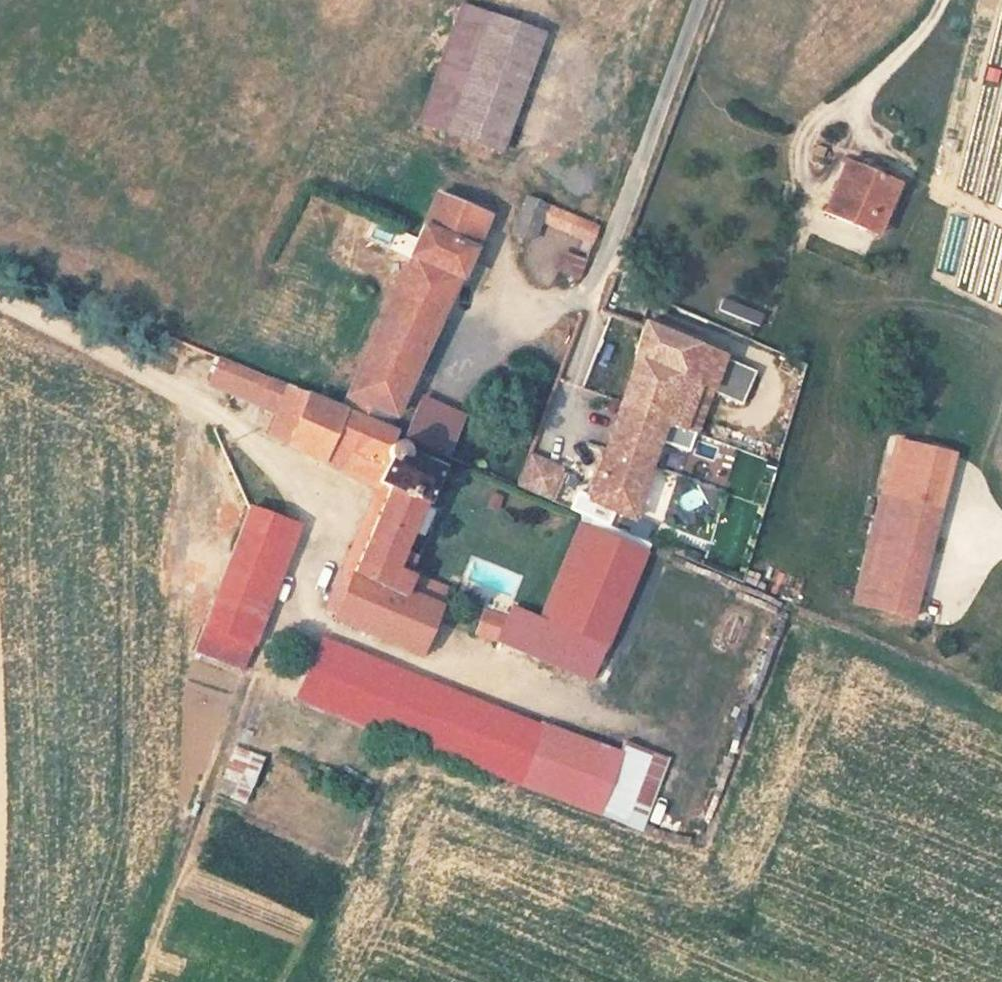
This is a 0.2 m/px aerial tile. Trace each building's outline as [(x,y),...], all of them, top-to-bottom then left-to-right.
[(446,133),(498,152),(541,34),(487,15),(446,133)] [(823,213),(867,232),(881,199),(891,202),(898,186),(844,163),(823,213)] [(436,195),(422,225),(472,250),(486,218),(458,205),(436,195)] [(458,205),(486,218),(491,208),(463,195),(458,205)] [(881,199),(867,232),(877,236),(891,202),(881,199)] [(538,224),(592,244),(598,227),(525,200),(512,231),(533,238),(538,224)] [(952,273),(965,216),(948,212),(935,269),(952,273)] [(348,395),(392,415),(455,279),(458,280),(472,250),(422,225),(407,256),(411,258),(348,395)] [(696,432),(726,353),(640,315),(637,325),(626,321),(620,337),(630,342),(622,365),(630,368),(618,402),(696,432)] [(257,399),(267,378),(219,358),(210,379),(232,390),(257,399)] [(348,395),(340,410),(386,430),(392,415),(348,395)] [(383,486),(374,509),(411,524),(418,505),(425,507),(440,469),(395,450),(396,447),(396,442),(397,440),(396,437),(395,436),(394,434),(386,430),(340,410),(307,396),(295,421),(277,413),(267,437),(383,486)] [(393,418),(404,422),(412,402),(400,398),(393,418)] [(696,432),(618,402),(585,490),(629,509),(639,485),(672,497),(696,432)] [(877,492),(923,504),(933,467),(945,470),(949,455),(891,439),(877,492)] [(513,486),(548,499),(561,464),(526,451),(513,486)] [(933,467),(923,504),(877,492),(875,492),(854,569),(915,585),(945,470),(933,467)] [(204,627),(250,645),(296,526),(249,509),(204,627)] [(411,524),(374,509),(332,618),(422,656),(440,609),(396,590),(401,578),(391,574),(411,524)] [(538,618),(526,651),(617,686),(669,551),(578,513),(538,618)] [(915,585),(854,569),(847,596),(907,612),(915,585)] [(509,607),(506,616),(497,642),(526,651),(538,618),(509,607)] [(497,642),(506,616),(485,609),(476,634),(497,642)] [(250,645),(204,627),(196,650),(242,668),(250,645)] [(608,752),(319,640),(297,698),(586,810),(608,752)] [(243,803),(261,755),(230,744),(213,792),(243,803)]
